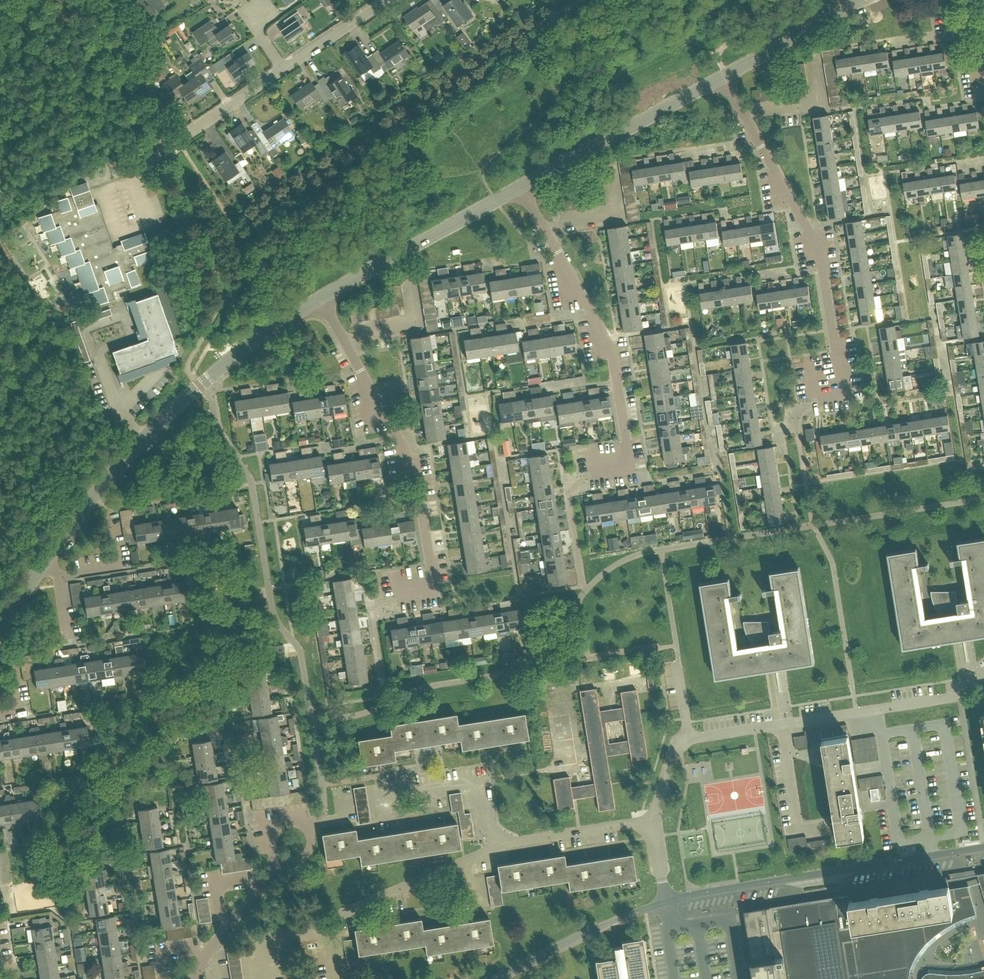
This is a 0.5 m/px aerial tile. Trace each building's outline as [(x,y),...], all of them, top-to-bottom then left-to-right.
[(160,0),(138,0),(149,16),(164,6),(160,0)] [(444,6),(458,27),(474,16),(467,6),(466,7),(461,0),(453,0),(444,6)] [(446,20),(436,6),(431,10),(427,4),(408,17),(416,29),(423,24),(428,32),(446,20)] [(304,22),(303,21),(298,13),(297,12),(286,19),(290,24),(281,30),(287,40),(288,40),(289,42),(295,38),(294,36),(302,30),(299,25),(304,22)] [(206,42),(208,40),(211,44),(218,40),(223,46),(237,37),(229,25),(218,33),(213,26),(209,21),(192,33),(199,44),(199,43),(200,45),(206,42)] [(464,48),(471,44),(463,33),(457,37),(464,48)] [(371,54),(373,56),(380,66),(385,63),(388,68),(408,55),(399,41),(380,53),(377,50),(371,54)] [(380,66),(373,56),(366,60),(364,56),(365,56),(358,45),(345,54),(359,75),(369,68),(373,74),(381,68),(379,67),(380,66)] [(874,53),(876,69),(889,67),(887,51),(874,53)] [(185,75),(189,81),(198,94),(202,92),(203,93),(212,87),(209,83),(207,84),(200,73),(199,72),(201,71),(202,73),(207,69),(200,59),(196,52),(192,55),(194,58),(190,60),(192,63),(189,66),(192,70),(185,75)] [(236,60),(234,58),(236,57),(232,52),(223,58),(229,67),(227,68),(234,78),(242,73),(241,71),(254,63),(247,52),(236,60)] [(931,54),(934,70),(947,68),(944,52),(931,54)] [(864,71),(876,69),(874,53),(861,55),(864,71)] [(921,72),(934,70),(931,54),(918,56),(921,72)] [(851,73),(864,71),(861,55),(849,57),(851,73)] [(908,74),(921,72),(918,56),(906,58),(908,74)] [(838,75),(851,73),(849,57),(836,59),(838,75)] [(895,76),(908,74),(906,58),(893,60),(895,76)] [(793,71),(805,70),(804,63),(792,65),(793,71)] [(326,93),(329,99),(334,95),(341,105),(347,100),(348,102),(356,96),(351,89),(349,90),(340,76),(328,85),(323,78),(317,82),(320,85),(326,93)] [(801,83),(807,82),(806,76),(794,77),(795,84),(801,83)] [(198,94),(189,81),(182,85),(177,78),(171,82),(170,79),(162,84),(169,95),(177,90),(175,88),(177,87),(178,88),(185,99),(183,100),(186,105),(195,99),(194,97),(198,94)] [(291,96),(300,109),(319,95),(311,82),(291,96)] [(801,83),(803,95),(809,94),(807,82),(801,83)] [(797,96),(803,95),(801,83),(795,84),(797,96)] [(785,98),(791,97),(789,85),(783,86),(785,98)] [(778,99),(785,98),(783,86),(777,87),(778,99)] [(772,100),(778,99),(777,87),(770,88),(772,100)] [(766,101),(772,100),(770,88),(764,89),(766,101)] [(760,102),(766,101),(764,89),(758,90),(760,102)] [(754,103),(760,102),(758,90),(753,90),(752,91),(754,103)] [(324,102),(329,99),(326,93),(320,97),(324,102)] [(868,119),(871,135),(884,133),(881,117),(881,114),(881,112),(872,113),(872,109),(872,108),(867,109),(869,119),(868,119)] [(910,109),(906,110),(907,113),(909,129),(922,127),(920,112),(919,111),(911,112),(911,109),(910,110),(910,109)] [(897,111),(893,112),(894,115),(896,131),(909,129),(907,113),(899,114),(899,111),(898,111),(897,112),(897,111)] [(964,114),(966,130),(979,128),(977,112),(964,114)] [(954,132),(966,130),(964,114),(951,116),(954,132)] [(815,131),(831,128),(829,115),(813,118),(815,131)] [(884,133),(896,131),(894,115),(881,117),(884,133)] [(350,120),(353,124),(360,121),(357,116),(350,120)] [(941,134),(954,132),(951,116),(938,118),(941,134)] [(928,136),(941,134),(938,118),(925,120),(928,136)] [(256,134),(267,151),(268,151),(272,157),(278,153),(274,147),(287,139),(289,140),(294,137),(294,135),(283,119),(264,132),(262,130),(256,134)] [(255,144),(262,154),(267,151),(256,134),(253,129),(248,133),(242,124),(230,132),(227,134),(232,143),(236,141),(243,152),(255,144)] [(817,143),(833,141),(831,128),(815,131),(817,143)] [(819,156),(835,153),(833,141),(817,143),(819,156)] [(214,171),(217,169),(227,185),(241,176),(246,183),(251,180),(239,162),(234,165),(225,152),(212,161),(209,163),(214,171)] [(670,164),(673,180),(686,177),(683,161),(676,163),(675,160),(674,153),(669,154),(671,163),(670,164)] [(821,169),(837,166),(835,153),(819,156),(821,169)] [(115,157),(107,160),(111,170),(118,167),(115,157)] [(728,165),(730,181),(743,179),(741,163),(728,165)] [(660,181),(673,180),(670,164),(658,165),(660,181)] [(648,183),(660,181),(658,165),(645,167),(648,183)] [(718,183),(730,181),(728,165),(715,167),(718,183)] [(823,181),(839,179),(837,166),(821,169),(823,181)] [(118,167),(111,170),(113,175),(120,173),(118,167)] [(635,186),(648,183),(645,167),(632,170),(635,186)] [(705,185),(718,183),(715,167),(702,169),(705,185)] [(689,171),(692,187),(705,185),(702,169),(689,171)] [(916,180),(918,196),(931,194),(928,178),(921,179),(921,177),(920,177),(919,170),(914,170),(916,180)] [(972,178),(975,197),(983,196),(983,180),(978,181),(977,178),(976,171),(971,171),(972,178)] [(903,182),(905,198),(918,196),(916,180),(908,181),(908,179),(907,179),(906,172),(907,172),(906,172),(902,172),(903,182)] [(975,197),(972,178),(964,179),(963,173),(958,174),(962,199),(975,197)] [(941,176),(944,192),(957,190),(954,174),(941,176)] [(931,194),(944,192),(941,176),(928,178),(931,194)] [(841,191),(839,179),(823,181),(825,194),(841,191)] [(122,244),(111,248),(109,236),(106,229),(101,231),(97,221),(103,219),(97,204),(94,205),(87,183),(70,189),(72,196),(55,202),(58,211),(39,218),(44,232),(46,231),(51,245),(56,243),(61,256),(66,255),(70,268),(75,267),(84,294),(89,292),(94,306),(114,299),(111,290),(124,285),(126,289),(140,284),(135,270),(132,271),(130,264),(136,262),(137,265),(153,259),(144,233),(121,241),(122,244)] [(599,193),(605,192),(604,186),(592,188),(593,194),(599,193)] [(827,206),(848,203),(846,190),(841,191),(825,194),(827,206)] [(555,196),(550,197),(550,200),(550,201),(550,202),(552,213),(559,212),(557,200),(555,200),(555,196)] [(559,212),(565,211),(564,199),(557,200),(559,212)] [(664,203),(665,209),(677,207),(676,201),(664,203)] [(848,203),(827,206),(829,219),(845,217),(844,211),(849,211),(848,203)] [(848,236),(864,233),(862,220),(846,223),(848,236)] [(703,223),(706,239),(719,237),(716,221),(703,223)] [(764,221),(760,221),(760,224),(763,240),(764,247),(777,245),(776,238),(773,222),(765,223),(765,221),(764,221)] [(693,241),(706,239),(703,223),(691,225),(693,241)] [(760,224),(748,226),(750,242),(763,240),(760,224)] [(610,241),(629,238),(627,225),(608,228),(610,241)] [(681,243),(693,241),(691,225),(678,227),(681,243)] [(738,244),(750,242),(748,226),(735,228),(738,244)] [(667,245),(680,243),(681,243),(678,227),(665,229),(667,245)] [(725,246),(738,244),(735,228),(722,230),(725,246)] [(850,248),(866,246),(864,233),(848,236),(850,248)] [(949,249),(965,247),(963,234),(947,236),(949,249)] [(612,254),(631,251),(629,238),(610,241),(612,254)] [(852,261),(868,258),(866,246),(850,248),(852,261)] [(951,262),(967,259),(965,247),(949,249),(951,262)] [(614,267),(633,264),(631,251),(612,254),(614,267)] [(854,274),(870,271),(868,258),(852,261),(854,274)] [(953,274),(969,272),(967,259),(951,262),(953,274)] [(490,290),(488,282),(484,282),(482,272),(472,274),(471,270),(473,269),(472,263),(468,264),(472,293),(485,291),(485,290),(490,290)] [(525,265),(530,294),(543,292),(540,273),(536,274),(535,271),(540,271),(539,263),(525,265)] [(459,295),(472,293),(468,264),(463,265),(464,271),(466,271),(467,275),(456,276),(459,295)] [(616,280),(635,277),(633,264),(614,267),(616,280)] [(517,296),(530,294),(525,265),(521,266),(521,272),(524,271),(525,276),(514,277),(517,296)] [(459,295),(456,276),(446,278),(445,274),(448,274),(447,267),(442,268),(447,297),(459,295)] [(433,300),(447,297),(442,268),(437,269),(438,275),(441,275),(441,279),(430,281),(431,282),(432,288),(432,294),(433,300)] [(517,296),(514,277),(504,279),(503,275),(506,275),(505,268),(500,269),(504,298),(517,296)] [(491,300),(504,298),(500,269),(495,270),(496,276),(499,276),(499,280),(488,281),(488,282),(490,290),(491,300)] [(856,286),(872,284),(870,271),(854,274),(856,286)] [(956,287),(971,284),(969,272),(953,274),(956,287)] [(618,293),(637,290),(635,277),(616,280),(618,293)] [(782,290),(775,291),(773,281),(768,282),(770,292),(772,308),(785,306),(782,290)] [(770,292),(762,293),(760,283),(755,284),(757,294),(760,313),(765,312),(765,309),(772,308),(770,292)] [(751,284),(742,286),(738,287),(740,303),(753,300),(751,284)] [(858,299),(874,296),(872,284),(856,286),(858,299)] [(958,300),(974,297),(971,284),(956,287),(958,300)] [(808,286),(800,287),(795,288),(797,304),(810,302),(808,286)] [(725,289),(728,305),(740,303),(738,287),(725,289)] [(795,288),(787,289),(782,290),(785,306),(797,304),(795,288)] [(704,289),(699,290),(700,293),(702,309),(715,307),(713,291),(705,292),(704,289)] [(713,291),(715,307),(728,305),(725,289),(713,291)] [(390,299),(402,297),(401,290),(389,292),(390,299)] [(620,306),(639,303),(637,290),(618,293),(620,306)] [(147,339),(112,352),(117,364),(120,375),(156,362),(156,361),(160,360),(177,353),(173,341),(174,341),(157,294),(134,302),(147,339)] [(860,312),(876,309),(874,296),(858,299),(860,312)] [(391,305),(397,304),(403,303),(402,297),(390,299),(391,305)] [(960,312),(976,310),(974,297),(958,300),(960,312)] [(622,319),(641,316),(639,303),(620,306),(622,319)] [(876,309),(860,312),(862,324),(878,322),(876,309)] [(351,323),(358,322),(356,310),(350,311),(351,323)] [(962,325),(978,322),(976,310),(960,312),(962,325)] [(476,316),(467,317),(469,325),(477,323),(476,316)] [(641,316),(622,319),(624,332),(644,329),(641,316)] [(978,322),(962,325),(963,332),(957,333),(958,339),(980,335),(978,322)] [(78,326),(70,323),(74,332),(79,330),(78,326)] [(522,350),(521,342),(516,342),(515,332),(504,334),(503,330),(506,329),(505,323),(500,324),(505,353),(518,351),(518,350),(522,350)] [(492,355),(505,353),(500,324),(495,324),(496,331),(499,330),(499,334),(489,336),(492,355)] [(558,325),(563,354),(576,352),(573,333),(562,335),(561,331),(564,330),(563,324),(558,325)] [(550,356),(563,354),(558,325),(553,325),(554,332),(556,331),(557,335),(547,337),(550,356)] [(897,338),(902,338),(901,330),(896,331),(895,325),(879,328),(881,341),(897,338)] [(492,355),(489,336),(478,338),(478,334),(480,333),(479,327),(474,328),(479,357),(492,355)] [(681,329),(682,337),(691,336),(690,327),(681,329)] [(466,359),(479,357),(474,328),(470,329),(471,335),(473,334),(474,338),(463,340),(466,359)] [(550,356),(547,337),(536,339),(535,335),(538,334),(537,328),(532,329),(537,358),(550,356)] [(524,360),(537,358),(532,329),(527,330),(528,336),(531,336),(531,339),(521,341),(521,342),(522,350),(524,360)] [(666,344),(671,344),(670,336),(665,337),(664,331),(645,334),(647,348),(666,344)] [(434,334),(410,338),(412,351),(431,348),(436,347),(434,334)] [(899,351),(897,338),(881,341),(883,353),(899,351)] [(967,344),(968,349),(973,348),(974,355),(983,354),(983,341),(973,342),(972,343),(967,344)] [(727,359),(733,358),(749,355),(747,342),(731,345),(732,349),(726,350),(727,359)] [(649,361),(668,357),(667,350),(672,349),(671,344),(666,344),(647,348),(649,361)] [(414,364),(433,361),(431,348),(412,351),(414,364)] [(885,366),(901,364),(899,351),(883,353),(885,366)] [(983,367),(983,354),(974,355),(976,368),(983,367)] [(735,370),(751,368),(749,355),(733,358),(735,370)] [(651,373),(670,370),(668,357),(649,361),(651,373)] [(416,377),(435,374),(433,361),(414,364),(416,377)] [(887,379),(903,376),(901,364),(885,366),(887,379)] [(737,383),(753,380),(751,368),(735,370),(737,383)] [(653,386),(672,383),(670,370),(651,373),(653,386)] [(418,390),(437,387),(435,374),(416,377),(418,390)] [(457,384),(461,383),(460,375),(455,375),(456,378),(452,379),(453,384),(457,384)] [(903,376),(887,379),(889,392),(905,389),(903,376)] [(739,396),(755,393),(753,380),(737,383),(739,396)] [(655,399),(674,396),(672,383),(653,386),(655,399)] [(263,415),(276,413),(271,384),(266,385),(267,391),(270,390),(270,394),(260,396),(263,415)] [(277,389),(276,384),(271,384),(276,413),(289,411),(293,410),(292,402),(287,403),(286,392),(275,394),(275,389),(277,389)] [(329,385),(334,414),(347,412),(344,393),(333,395),(332,391),(335,391),(334,384),(329,385)] [(321,416),(334,414),(329,385),(324,386),(325,392),(328,392),(328,396),(318,397),(321,416)] [(555,404),(556,404),(554,394),(538,397),(538,393),(541,393),(540,386),(535,387),(539,416),(552,414),(557,413),(555,404)] [(420,403),(439,400),(437,387),(418,390),(420,403)] [(540,421),(539,416),(535,387),(530,388),(531,394),(533,394),(534,398),(523,399),(526,418),(527,423),(540,421)] [(597,417),(610,415),(607,396),(596,398),(596,394),(598,394),(597,387),(592,388),(597,417)] [(263,415),(260,396),(250,398),(249,393),(251,393),(250,388),(245,389),(250,417),(263,415)] [(321,416),(318,397),(307,399),(306,395),(309,394),(308,388),(303,389),(308,418),(321,416)] [(598,420),(597,417),(592,388),(588,389),(589,395),(591,395),(592,398),(581,400),(584,419),(585,422),(598,420)] [(237,420),(250,417),(245,389),(241,389),(242,395),(244,394),(245,399),(234,400),(237,420)] [(295,420),(308,418),(303,389),(299,390),(299,396),(302,396),(303,400),(292,401),(292,402),(293,410),(295,420)] [(501,422),(514,420),(509,391),(504,392),(505,398),(508,398),(508,402),(498,404),(501,422)] [(526,418),(523,399),(513,401),(512,397),(515,397),(514,391),(509,391),(514,420),(526,418)] [(584,419),(581,400),(571,402),(570,398),(572,398),(571,391),(567,392),(572,421),(584,419)] [(572,425),(572,421),(567,392),(562,393),(563,399),(566,399),(566,403),(556,404),(555,404),(557,413),(558,423),(559,427),(572,425)] [(741,408),(757,406),(755,393),(739,396),(741,408)] [(657,412),(676,409),(674,396),(655,399),(657,412)] [(422,416),(441,412),(439,400),(420,403),(422,416)] [(743,421),(759,418),(757,406),(741,408),(743,421)] [(659,425),(678,422),(676,409),(657,412),(659,425)] [(424,429),(444,425),(441,412),(422,416),(424,429)] [(934,417),(937,433),(950,431),(947,415),(934,417)] [(924,435),(937,433),(934,417),(922,419),(924,435)] [(745,434),(761,431),(759,418),(743,421),(745,434)] [(912,437),(924,435),(922,419),(909,421),(912,437)] [(899,439),(912,437),(909,421),(896,423),(899,439)] [(661,438),(680,434),(678,422),(659,425),(661,438)] [(886,441),(899,439),(896,423),(884,425),(886,441)] [(444,425),(424,429),(426,442),(446,438),(444,425)] [(874,443),(886,441),(884,425),(871,427),(874,443)] [(861,445),(874,443),(871,427),(859,429),(861,445)] [(807,441),(815,439),(813,428),(805,429),(806,431),(807,441)] [(848,447),(861,445),(859,429),(846,431),(848,447)] [(761,431),(745,434),(747,446),(763,444),(761,431)] [(836,449),(848,447),(846,431),(833,433),(836,449)] [(823,451),(836,449),(833,433),(820,435),(821,440),(823,451)] [(663,450),(682,447),(680,434),(661,438),(663,450)] [(449,457),(468,454),(466,441),(446,444),(449,457)] [(363,449),(368,478),(381,476),(378,457),(370,458),(370,456),(378,454),(377,446),(363,449)] [(682,447),(663,450),(665,463),(668,463),(678,461),(685,460),(683,453),(689,452),(690,449),(690,446),(682,447)] [(760,462),(776,459),(773,446),(757,449),(760,462)] [(324,475),(323,474),(328,473),(326,465),(322,466),(321,456),(310,457),(309,454),(312,453),(311,447),(306,448),(310,477),(324,475)] [(297,479),(310,477),(306,448),(301,448),(302,455),(305,454),(305,458),(294,460),(297,479)] [(510,448),(502,449),(504,457),(511,456),(510,448)] [(355,480),(368,478),(363,449),(359,449),(360,456),(362,455),(363,459),(352,461),(355,480)] [(297,479),(294,460),(284,462),(283,458),(286,457),(285,451),(280,452),(285,481),(297,479)] [(271,483),(285,481),(280,452),(275,452),(276,459),(279,458),(279,462),(268,464),(270,472),(271,481),(271,483)] [(355,480),(352,461),(342,462),(341,459),(344,458),(343,452),(338,453),(342,482),(355,480)] [(329,484),(342,482),(338,453),(333,453),(334,460),(337,459),(337,463),(326,465),(328,473),(329,484)] [(451,470),(470,467),(469,460),(476,459),(475,453),(468,454),(449,457),(451,470)] [(530,470),(549,467),(547,454),(527,457),(529,464),(524,465),(525,471),(530,470)] [(762,474),(778,472),(776,459),(760,462),(762,474)] [(453,483),(472,480),(470,467),(451,470),(453,483)] [(532,483),(551,480),(549,467),(530,470),(532,483)] [(764,487),(780,484),(778,472),(762,474),(764,487)] [(700,477),(705,506),(706,513),(712,512),(711,505),(718,504),(715,485),(704,487),(703,483),(706,482),(705,476),(700,477)] [(692,508),(705,506),(700,477),(695,477),(696,484),(699,483),(699,487),(689,489),(692,508)] [(455,496),(474,493),(472,480),(453,483),(455,496)] [(534,496),(553,493),(551,480),(532,483),(534,496)] [(692,508),(689,489),(678,491),(678,487),(680,486),(679,480),(674,481),(679,510),(692,508)] [(666,512),(679,510),(674,481),(670,481),(671,488),(673,487),(674,491),(663,493),(666,512)] [(666,512),(663,493),(652,495),(652,491),(654,490),(653,484),(649,485),(653,514),(666,512)] [(766,500),(782,497),(780,484),(764,487),(766,500)] [(640,516),(653,514),(649,485),(644,486),(645,492),(647,491),(648,495),(637,497),(640,516)] [(640,516),(637,497),(627,499),(626,495),(629,494),(628,488),(623,489),(628,518),(640,516)] [(615,520),(628,518),(623,489),(618,490),(619,496),(622,496),(622,500),(612,501),(615,520)] [(615,520),(612,501),(601,503),(600,499),(603,498),(602,492),(597,493),(602,522),(615,520)] [(457,509),(476,506),(474,493),(455,496),(457,509)] [(536,509),(555,506),(553,493),(534,496),(530,497),(530,502),(535,502),(536,509)] [(589,524),(602,522),(597,493),(593,494),(594,500),(596,500),(596,504),(586,505),(589,524)] [(768,512),(784,510),(782,497),(766,500),(768,512)] [(459,522),(478,519),(477,512),(482,511),(481,505),(476,506),(457,509),(459,522)] [(538,522),(557,519),(555,506),(536,509),(538,522)] [(238,515),(237,507),(224,510),(227,529),(240,527),(243,529),(248,528),(249,526),(249,523),(247,521),(245,514),(238,515)] [(198,514),(201,533),(214,531),(211,512),(206,512),(205,508),(197,510),(198,514)] [(214,531),(227,529),(224,510),(211,512),(214,531)] [(346,517),(345,510),(340,511),(345,540),(350,539),(351,545),(363,543),(361,528),(357,529),(355,519),(344,521),(344,517),(346,517)] [(784,510),(768,512),(770,525),(786,523),(784,510)] [(332,542),(345,540),(340,511),(336,512),(337,518),(339,518),(340,522),(329,523),(332,542)] [(398,512),(403,541),(416,539),(413,520),(402,522),(401,518),(404,517),(403,511),(398,512)] [(390,543),(403,541),(398,512),(393,513),(394,519),(397,519),(398,522),(387,524),(390,543)] [(188,535),(201,533),(198,514),(185,516),(188,535)] [(332,542),(329,523),(319,525),(318,521),(321,521),(320,514),(315,515),(319,544),(332,542)] [(306,546),(319,544),(315,515),(310,516),(311,522),(313,521),(314,526),(303,528),(305,540),(306,546)] [(390,543),(387,524),(376,526),(376,522),(378,522),(377,515),(373,516),(377,545),(390,543)] [(176,537),(188,535),(185,516),(173,518),(176,537)] [(364,547),(377,545),(373,516),(368,517),(369,523),(371,523),(372,527),(361,528),(363,543),(364,547)] [(163,539),(176,537),(173,518),(160,520),(163,539)] [(478,519),(459,522),(461,534),(480,531),(480,532),(485,531),(484,525),(479,526),(478,519)] [(540,535),(559,531),(557,519),(538,522),(540,535)] [(150,541),(147,522),(139,523),(139,521),(137,520),(133,520),(133,521),(134,527),(135,533),(123,535),(124,541),(128,540),(129,545),(150,541)] [(150,541),(163,539),(160,520),(147,522),(150,541)] [(724,525),(708,528),(709,535),(725,532),(724,525)] [(696,530),(689,531),(690,538),(697,537),(696,530)] [(463,547),(482,544),(480,532),(480,531),(461,534),(463,547)] [(538,548),(561,544),(559,531),(540,535),(541,542),(537,543),(538,548)] [(643,535),(631,537),(632,547),(645,545),(643,535)] [(916,549),(888,554),(903,648),(953,640),(973,637),(983,635),(983,538),(958,542),(960,558),(951,559),(951,564),(957,563),(963,562),(969,600),(957,602),(955,591),(931,591),(931,594),(932,598),(933,601),(934,604),(935,607),(937,610),(939,612),(941,615),(925,617),(918,569),(924,568),(929,567),(928,563),(919,564),(916,549)] [(482,544),(463,547),(465,560),(484,557),(482,544)] [(544,560),(563,557),(561,544),(538,548),(539,553),(543,552),(544,560)] [(484,557),(465,560),(467,573),(486,570),(484,557)] [(546,573),(565,570),(563,557),(544,560),(545,567),(541,568),(542,573),(546,573)] [(731,595),(729,579),(701,584),(716,678),(765,670),(786,667),(814,662),(799,568),(771,572),(773,588),(763,589),(764,594),(769,593),(775,592),(782,630),(770,632),(768,621),(744,621),(744,624),(745,628),(745,631),(747,634),(748,637),(750,640),(752,642),(754,645),(738,647),(730,599),(737,598),(742,598),(741,593),(731,595)] [(323,570),(309,573),(310,579),(324,576),(323,570)] [(565,570),(546,573),(548,586),(567,583),(565,570)] [(177,601),(174,582),(167,583),(166,577),(160,578),(164,603),(177,601)] [(151,605),(164,603),(160,578),(155,579),(156,585),(148,586),(151,605)] [(334,594),(354,591),(351,578),(332,581),(334,594)] [(190,599),(187,580),(174,582),(177,601),(190,599)] [(126,610),(138,608),(135,584),(129,585),(130,589),(122,590),(126,610)] [(151,605),(148,586),(135,588),(135,584),(138,608),(151,605)] [(110,592),(109,585),(104,586),(105,593),(97,594),(100,614),(113,612),(110,592)] [(113,612),(126,610),(122,590),(110,592),(113,612)] [(336,607),(356,604),(354,591),(334,594),(336,607)] [(87,616),(100,614),(97,594),(84,597),(85,600),(86,606),(87,616)] [(510,606),(509,600),(504,601),(509,630),(509,631),(522,629),(522,628),(519,609),(511,610),(509,608),(509,606),(510,606)] [(496,632),(509,630),(504,601),(499,601),(500,608),(503,607),(504,611),(493,613),(496,632)] [(338,620),(358,617),(356,604),(336,607),(338,620)] [(496,632),(493,613),(482,615),(482,611),(484,610),(483,604),(478,605),(483,634),(496,632)] [(470,636),(483,634),(478,605),(473,605),(474,612),(477,612),(478,616),(467,617),(470,636)] [(470,636),(467,617),(457,619),(456,615),(458,614),(457,608),(453,609),(457,638),(470,636)] [(444,640),(457,638),(453,609),(448,609),(449,616),(452,616),(452,620),(441,621),(444,640)] [(444,640),(441,621),(434,622),(433,619),(432,612),(427,613),(432,642),(444,640)] [(419,644),(432,642),(427,613),(422,614),(423,620),(426,620),(427,624),(416,625),(419,644)] [(419,644),(416,625),(405,627),(405,623),(407,623),(406,616),(401,617),(406,646),(419,644)] [(340,633),(360,630),(358,617),(338,620),(340,633)] [(393,649),(406,646),(401,617),(397,618),(398,624),(398,628),(390,630),(391,636),(393,647),(393,649)] [(342,646),(362,643),(360,630),(340,633),(341,640),(336,641),(337,646),(342,645),(342,646)] [(386,648),(393,647),(391,636),(384,637),(386,648)] [(344,658),(364,655),(362,643),(342,646),(344,658)] [(117,656),(111,657),(114,676),(127,674),(124,655),(122,645),(115,646),(117,656)] [(269,655),(282,653),(284,652),(283,645),(267,647),(269,655)] [(101,679),(114,676),(110,651),(104,652),(105,658),(98,659),(101,679)] [(124,655),(127,674),(140,672),(137,653),(124,655)] [(101,679),(98,659),(90,661),(88,654),(84,655),(88,681),(101,679)] [(75,683),(88,681),(84,655),(80,656),(80,662),(72,663),(75,683)] [(346,671),(366,668),(364,655),(344,658),(346,671)] [(50,687),(63,685),(58,658),(56,659),(55,659),(54,661),(54,662),(55,666),(47,667),(50,687)] [(75,683),(72,663),(65,665),(64,661),(63,659),(62,658),(60,658),(58,658),(63,685),(75,683)] [(37,689),(50,687),(47,667),(34,670),(34,673),(35,679),(37,689)] [(366,668),(346,671),(339,672),(340,678),(347,677),(348,684),(368,681),(366,668)] [(248,689),(267,686),(265,673),(246,676),(248,689)] [(250,702),(269,699),(267,686),(248,689),(250,702)] [(596,696),(595,688),(579,691),(587,743),(589,750),(590,758),(594,784),(570,787),(569,776),(553,779),(557,810),(573,807),(572,799),(576,798),(596,795),(598,811),(614,808),(606,756),(629,752),(631,760),(646,757),(640,719),(636,689),(620,692),(622,707),(599,711),(596,696)] [(274,698),(269,699),(250,702),(252,715),(271,712),(270,704),(275,703),(274,698)] [(490,718),(494,744),(508,742),(512,741),(528,739),(524,713),(490,718)] [(282,714),(258,718),(260,731),(279,728),(278,722),(283,721),(282,714)] [(443,742),(460,739),(457,724),(458,723),(456,714),(422,719),(427,745),(440,743),(443,742)] [(481,746),(485,745),(494,744),(490,718),(458,723),(457,724),(460,739),(461,749),(478,747),(481,746)] [(394,750),(413,747),(427,745),(422,719),(389,724),(390,734),(391,734),(393,750),(394,750)] [(77,747),(74,728),(65,729),(64,722),(59,723),(61,730),(64,749),(77,747)] [(840,725),(842,737),(848,736),(847,724),(840,725)] [(51,751),(48,732),(40,733),(39,729),(39,728),(38,727),(36,727),(36,726),(34,727),(38,753),(51,751)] [(74,728),(77,747),(90,745),(87,726),(74,728)] [(25,755),(38,753),(34,727),(32,727),(30,728),(29,729),(29,731),(30,735),(22,736),(25,755)] [(262,744),(287,740),(287,736),(280,735),(279,728),(260,731),(262,744)] [(51,751),(64,749),(61,730),(48,732),(51,751)] [(9,738),(8,731),(6,732),(5,732),(4,734),(3,735),(4,739),(0,739),(0,759),(12,757),(9,738)] [(384,762),(395,760),(394,750),(393,750),(391,734),(390,734),(379,736),(357,740),(362,765),(384,762)] [(795,748),(801,747),(800,735),(793,736),(795,748)] [(871,748),(877,747),(875,735),(869,736),(871,748)] [(12,757),(25,755),(22,736),(9,738),(12,757)] [(836,809),(837,815),(834,815),(830,819),(836,826),(839,826),(841,840),(861,836),(858,817),(861,816),(860,807),(857,807),(850,767),(853,766),(852,757),(849,758),(845,737),(825,740),(827,754),(825,755),(821,764),(826,766),(829,765),(830,771),(836,809)] [(853,751),(859,750),(857,738),(851,739),(853,751)] [(194,756),(213,753),(211,740),(192,743),(194,756)] [(264,757),(283,754),(282,746),(288,743),(287,740),(262,744),(264,757)] [(871,748),(873,760),(879,759),(877,747),(871,748)] [(855,763),(861,762),(859,750),(853,751),(855,763)] [(196,769),(215,766),(213,753),(194,756),(196,769)] [(283,754),(264,757),(266,770),(285,767),(292,766),(291,760),(284,761),(283,754)] [(215,766),(196,769),(198,782),(217,779),(215,766)] [(287,779),(285,767),(266,770),(268,783),(287,779)] [(878,787),(884,786),(882,774),(876,775),(878,787)] [(287,779),(268,783),(270,795),(289,792),(287,779)] [(206,798),(225,795),(223,781),(204,785),(206,798)] [(872,801),(880,799),(878,787),(872,788),(870,789),(872,801)] [(27,820),(23,801),(16,802),(15,797),(13,795),(11,796),(10,793),(9,794),(14,822),(27,820)] [(3,804),(0,804),(0,819),(1,824),(14,822),(9,794),(5,794),(3,804)] [(227,807),(225,795),(206,798),(208,811),(227,807)] [(23,801),(27,820),(40,818),(37,799),(23,801)] [(210,823),(229,820),(228,812),(228,811),(232,810),(232,806),(227,807),(208,811),(210,823)] [(140,823),(159,820),(157,807),(138,810),(140,823)] [(142,836),(161,832),(159,820),(140,823),(142,836)] [(212,836),(237,832),(236,828),(231,828),(230,828),(229,820),(210,823),(212,836)] [(423,828),(427,853),(444,851),(461,848),(456,822),(446,824),(442,824),(423,828)] [(325,853),(326,860),(342,857),(359,854),(356,838),(357,838),(355,828),(345,830),(341,830),(322,834),(321,834),(325,853)] [(411,856),(427,853),(423,828),(406,830),(390,833),(394,859),(411,856)] [(161,832),(142,836),(144,849),(163,846),(161,832)] [(214,849),(233,846),(232,838),(233,838),(238,836),(237,832),(212,836),(214,849)] [(359,854),(360,864),(377,861),(394,859),(390,833),(376,835),(357,838),(356,838),(359,854)] [(789,850),(795,849),(793,838),(787,839),(789,850)] [(824,839),(826,851),(832,850),(831,845),(830,838),(824,839)] [(233,846),(214,849),(216,862),(242,858),(241,853),(234,854),(233,846)] [(151,865),(171,861),(169,848),(149,851),(151,865)] [(598,859),(602,884),(619,882),(635,879),(631,853),(611,857),(608,857),(598,859)] [(565,864),(563,854),(555,856),(550,857),(530,860),(534,885),(552,882),(567,880),(565,864)] [(586,887),(602,884),(598,859),(588,860),(584,861),(565,864),(567,880),(568,890),(586,887)] [(518,888),(534,885),(530,860),(510,863),(497,865),(498,875),(501,891),(518,888)] [(154,877),(173,874),(171,861),(151,865),(154,877)] [(86,890),(105,887),(103,873),(84,876),(86,890)] [(156,890),(175,887),(173,874),(154,877),(156,890)] [(914,886),(911,893),(911,894),(911,895),(888,898),(887,897),(883,891),(880,894),(879,893),(878,894),(878,897),(869,898),(870,901),(860,903),(850,904),(849,894),(844,895),(836,896),(828,898),(827,897),(827,899),(822,900),(822,899),(798,903),(798,901),(798,902),(770,907),(751,910),(744,911),(755,978),(909,978),(911,969),(913,963),(916,957),(919,952),(926,943),(935,935),(944,929),(954,923),(963,919),(970,916),(977,914),(968,886),(950,888),(949,888),(929,892),(928,889),(920,890),(919,888),(918,887),(917,887),(914,886)] [(88,902),(107,899),(105,887),(86,890),(88,902)] [(158,903),(177,900),(175,887),(156,890),(158,903)] [(107,899),(88,902),(90,915),(109,912),(107,899)] [(160,916),(179,913),(178,906),(182,905),(181,899),(177,900),(158,903),(160,916)] [(162,929),(181,926),(179,913),(160,916),(162,929)] [(97,932),(117,928),(115,915),(95,918),(97,932)] [(34,941),(53,938),(51,925),(44,926),(43,917),(31,919),(32,928),(34,941)] [(422,928),(421,918),(410,920),(407,921),(387,924),(391,949),(408,946),(424,944),(422,928)] [(455,923),(459,948),(476,946),(493,943),(489,918),(469,921),(464,922),(455,923)] [(443,951),(459,948),(455,923),(445,925),(441,925),(422,928),(424,944),(425,947),(426,954),(443,951)] [(375,952),(391,949),(387,924),(366,927),(354,929),(358,954),(375,952)] [(99,944),(119,941),(117,928),(97,932),(99,944)] [(81,936),(72,938),(73,946),(82,944),(81,936)] [(36,954),(60,950),(59,945),(55,946),(53,938),(34,941),(36,954)] [(598,978),(647,978),(641,938),(620,941),(621,946),(612,947),(614,957),(605,959),(595,960),(598,978)] [(101,957),(121,954),(119,941),(99,944),(101,957)] [(38,967),(57,964),(55,951),(60,951),(60,950),(36,954),(38,967)] [(104,970),(128,966),(127,961),(122,962),(121,954),(101,957),(104,970)] [(86,970),(94,969),(93,961),(85,962),(86,970)] [(77,964),(78,973),(86,972),(85,963),(77,964)] [(60,977),(57,964),(38,967),(40,978),(48,978),(60,977)] [(124,972),(128,972),(128,966),(104,970),(105,978),(125,978),(124,972)] [(983,970),(971,972),(959,974),(947,974),(934,972),(930,972),(926,973),(923,977),(922,978),(983,978),(983,969),(983,970)]
